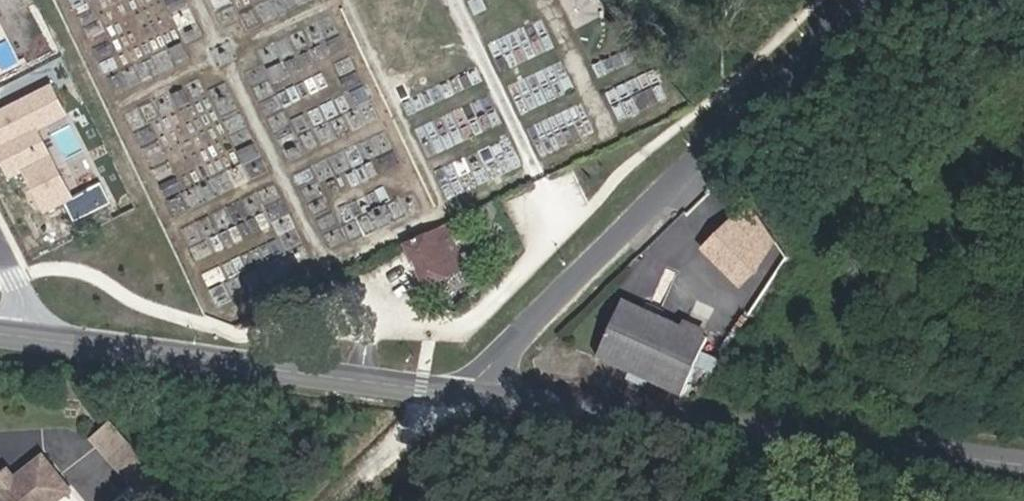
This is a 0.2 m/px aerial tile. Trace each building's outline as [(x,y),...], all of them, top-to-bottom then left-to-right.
[(49,89),(0,113),(0,156),(14,149),(41,203),(63,192),(32,130),(62,115),(49,89)] [(705,245),(738,284),(787,243),(753,204),(705,245)] [(467,267),(446,225),(404,245),(425,287),(467,267)] [(681,397),(708,338),(624,299),(597,358),(681,397)] [(163,481),(129,444),(109,462),(142,500),(163,481)] [(68,490),(42,457),(14,480),(2,489),(0,490),(0,500),(55,500),(68,490)] [(14,480),(7,471),(0,477),(0,487),(2,489),(14,480)] [(149,500),(166,500),(159,493),(149,500)]
